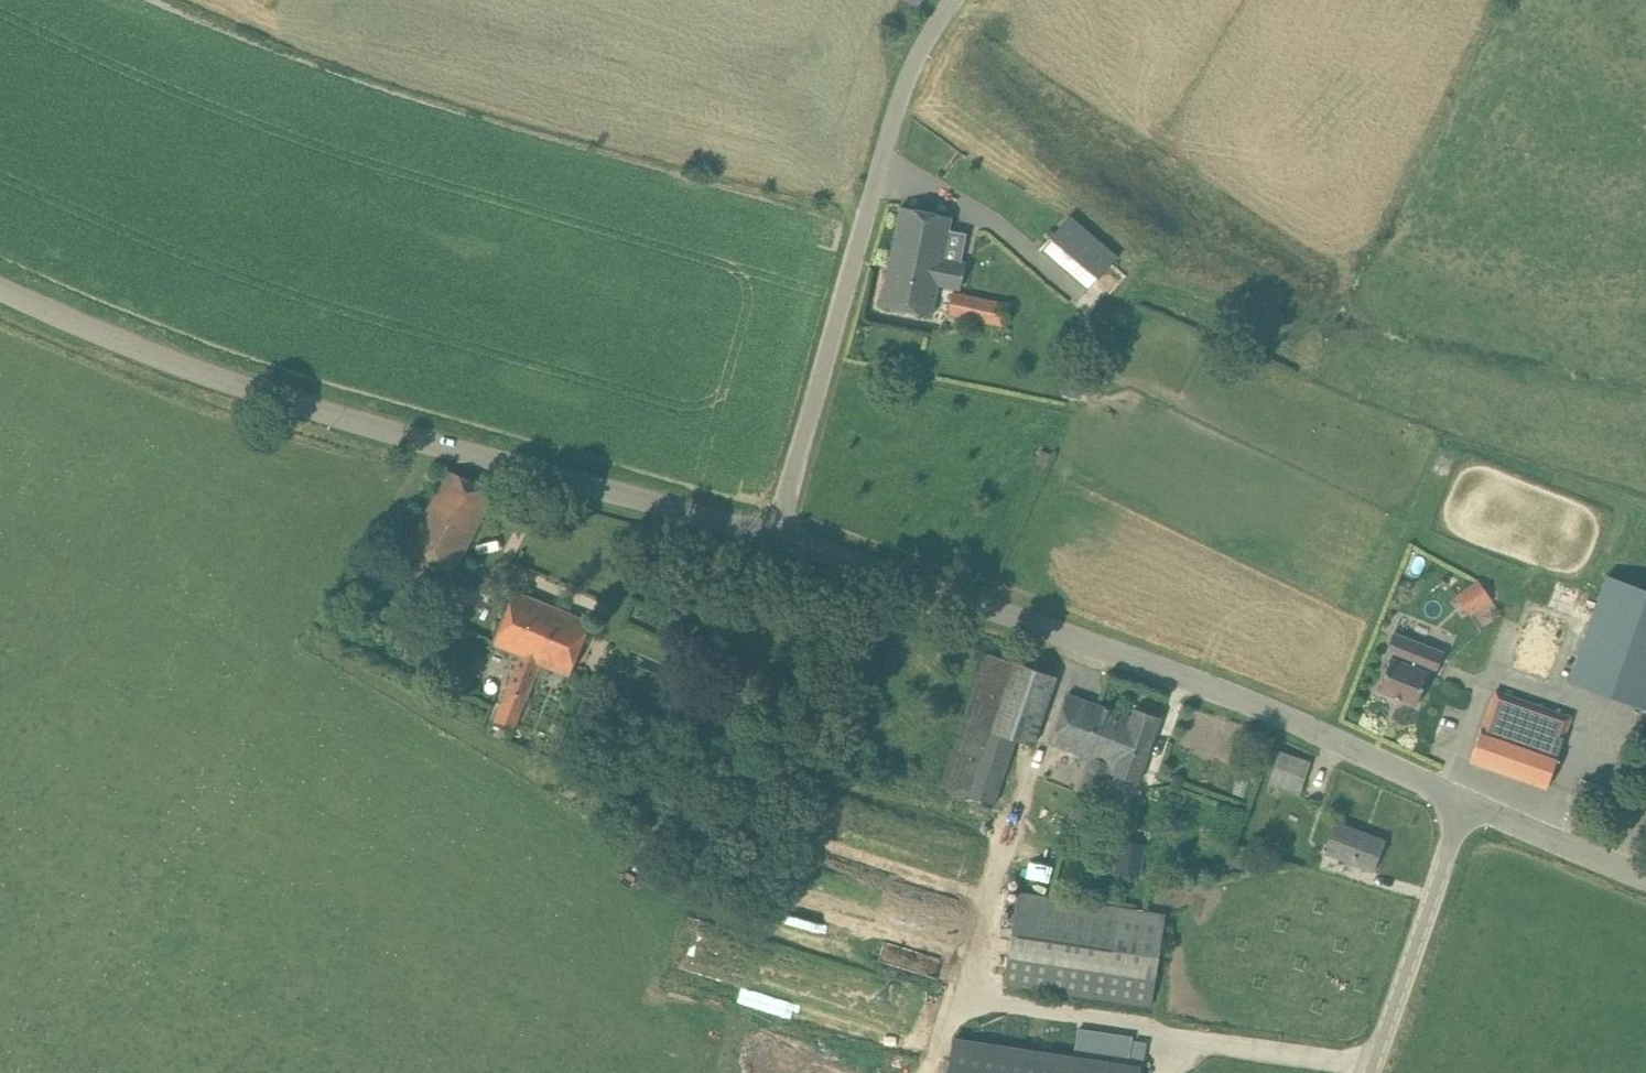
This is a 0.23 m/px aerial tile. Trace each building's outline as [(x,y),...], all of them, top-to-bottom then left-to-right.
[(902,205),(882,305),(911,311),(911,310),(916,311),(915,312),(933,315),(933,314),(932,314),(939,283),(962,287),(967,262),(943,258),(951,216),(904,206),(902,205)] [(1089,290),(1107,269),(1118,257),(1071,216),(1068,220),(1043,250),(1089,290)] [(953,288),(947,312),(1005,325),(1010,300),(953,288)] [(498,495),(451,470),(397,566),(427,583),(439,562),(454,571),(498,495)] [(1608,576),(1595,610),(1541,590),(1515,660),(1570,680),(1645,707),(1645,590),(1608,576)] [(1494,601),(1479,580),(1457,595),(1472,617),(1494,601)] [(592,622),(517,591),(497,642),(522,654),(496,722),(516,730),(543,662),(572,674),(592,622)] [(1445,650),(1394,630),(1387,650),(1393,652),(1379,690),(1418,705),(1432,667),(1438,670),(1445,650)] [(1058,677),(987,653),(942,786),(995,803),(1017,739),(1034,745),(1058,677)] [(1572,717),(1497,690),(1471,761),(1548,788),(1560,753),(1559,753),(1572,717)] [(1133,716),(1069,693),(1052,742),(1081,752),(1079,758),(1085,760),(1087,754),(1092,756),(1068,822),(1088,830),(1109,770),(1139,781),(1162,717),(1136,708),(1133,716)] [(1312,761),(1282,751),(1270,784),(1300,794),(1312,761)] [(1579,785),(1575,797),(1590,803),(1595,790),(1579,785)] [(1385,841),(1337,822),(1327,852),(1373,870),(1385,841)] [(1048,884),(1058,851),(1021,840),(1010,873),(1048,884)] [(1145,845),(1121,840),(1116,871),(1141,875),(1145,845)] [(1005,982),(1153,1005),(1167,912),(1019,890),(1005,982)] [(1142,1069),(1126,1067),(1131,1035),(1077,1027),(1072,1058),(954,1040),(949,1072),(1141,1072),(1142,1069)]
